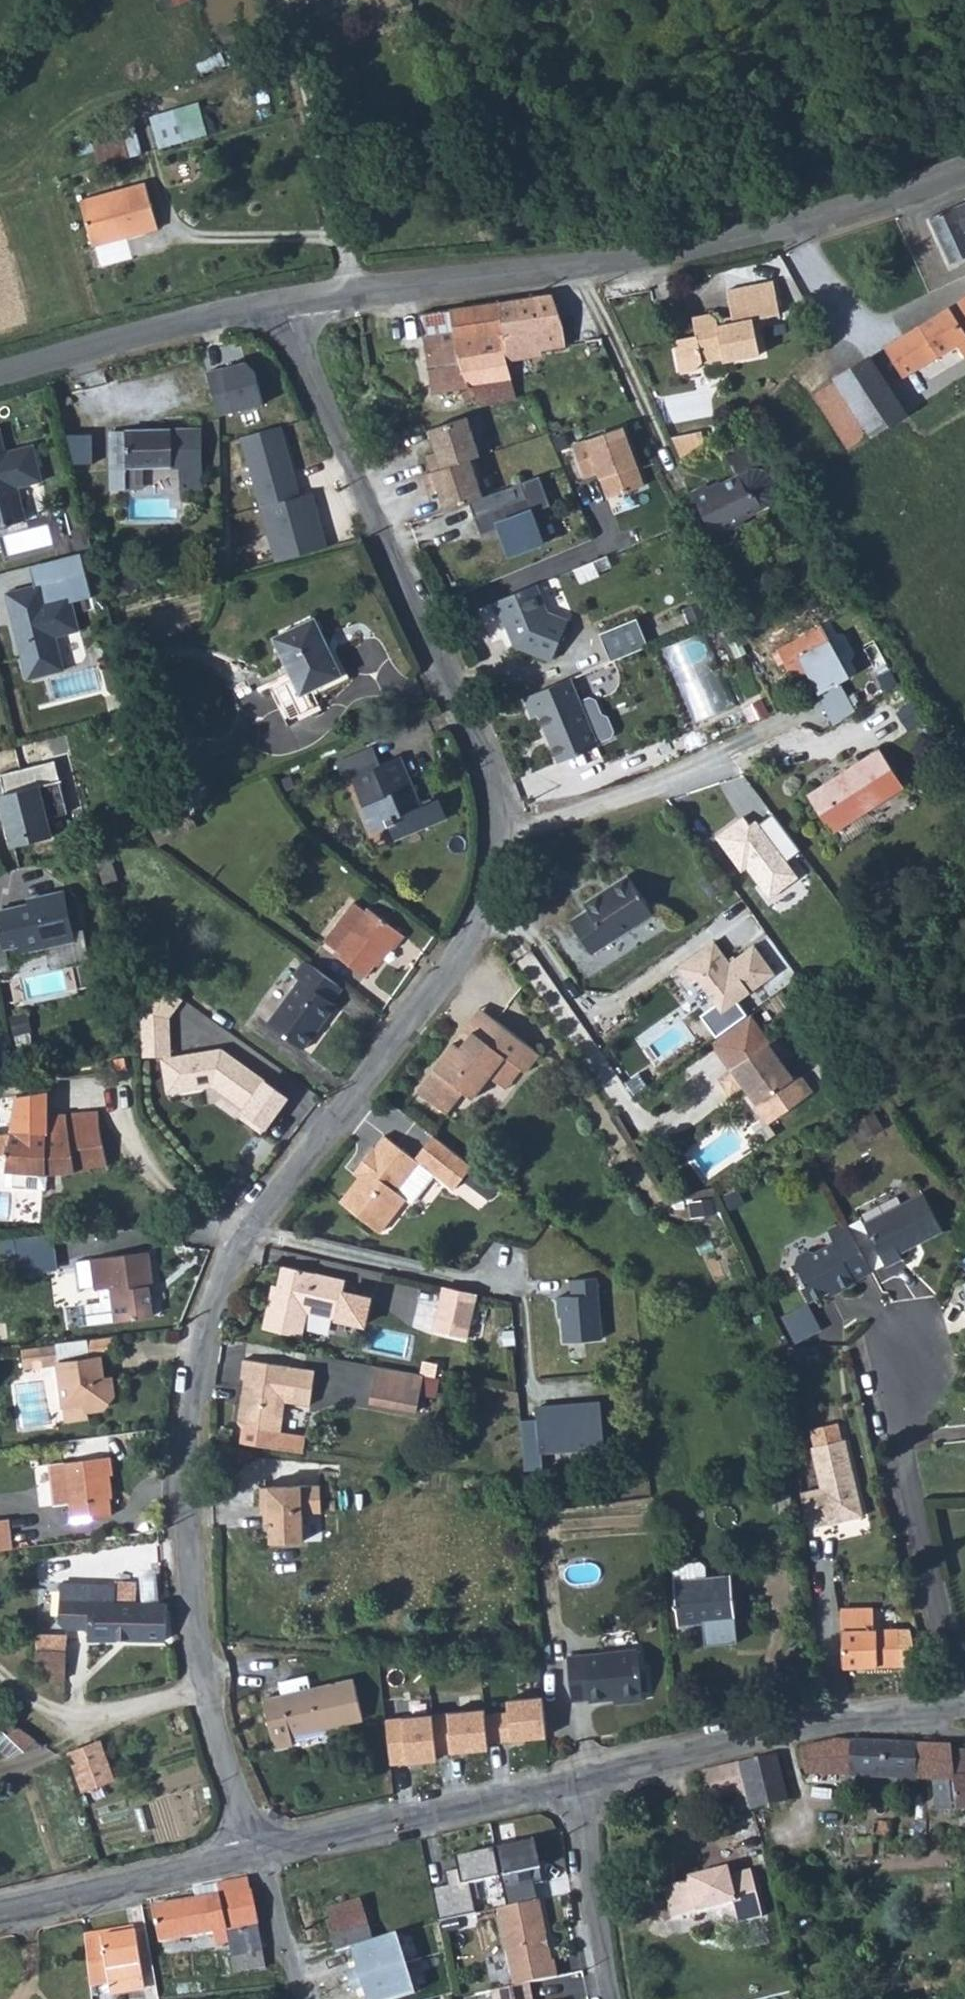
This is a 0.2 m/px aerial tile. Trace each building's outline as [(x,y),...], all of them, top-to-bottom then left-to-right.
[(164,148),(213,133),(204,100),(154,115),(164,148)] [(161,184),(97,203),(108,247),(173,228),(161,184)] [(950,264),(964,257),(964,203),(930,218),(950,264)] [(675,340),(681,374),(694,371),(702,362),(723,358),(724,361),(761,355),(754,319),(780,314),(774,281),(728,290),(733,317),(734,323),(719,326),(718,321),(711,315),(694,318),(697,336),(675,340)] [(566,346),(563,325),(553,294),(519,300),(511,301),(483,304),(450,310),(419,315),(423,335),(432,394),(472,387),(472,388),(462,392),(466,401),(476,397),(480,405),(517,400),(511,376),(470,382),(458,357),(503,350),(505,360),(507,360),(535,356),(534,350),(566,346)] [(885,348),(903,378),(958,345),(964,356),(964,297),(885,348)] [(718,321),(719,326),(734,323),(733,317),(718,321)] [(503,350),(458,357),(470,382),(511,376),(507,360),(505,360),(503,350)] [(870,358),(837,379),(871,434),(906,412),(870,358)] [(257,411),(247,362),(207,370),(217,420),(257,411)] [(837,379),(813,394),(848,448),(871,434),(837,379)] [(466,417),(428,430),(435,452),(426,456),(431,472),(471,459),(480,456),(466,417)] [(302,496),(281,426),(242,438),(262,507),(302,496)] [(645,485),(624,427),(573,445),(585,478),(599,473),(608,498),(645,485)] [(27,520),(18,488),(43,481),(33,444),(6,452),(0,430),(0,527),(27,520)] [(125,432),(125,468),(181,467),(182,489),(201,488),(201,430),(125,431),(125,432)] [(110,433),(110,489),(126,489),(125,468),(125,432),(110,433)] [(471,459),(431,472),(422,475),(428,492),(437,488),(446,511),(484,497),(471,459)] [(692,493),(715,537),(745,521),(743,518),(769,504),(775,497),(777,490),(776,482),(772,475),(766,470),(758,468),(751,469),(739,475),(711,490),(708,485),(692,493)] [(550,505),(539,476),(520,483),(525,497),(474,516),(481,535),(499,528),(510,555),(543,542),(531,512),(550,505)] [(262,507),(279,564),(329,549),(312,493),(302,496),(262,507)] [(80,630),(73,602),(92,597),(81,551),(31,565),(36,585),(6,593),(27,679),(65,669),(57,636),(80,630)] [(831,573),(825,583),(832,587),(838,576),(831,573)] [(536,585),(494,602),(499,618),(503,616),(515,644),(552,660),(568,620),(547,613),(536,585)] [(290,672),(294,679),(271,690),(288,725),(318,711),(310,693),(343,678),(315,619),(274,638),(290,672)] [(604,638),(614,661),(648,647),(638,623),(604,638)] [(822,626),(778,650),(793,678),(837,653),(822,626)] [(684,666),(716,647),(706,632),(675,651),(684,666)] [(290,672),(268,683),(271,690),(294,679),(290,672)] [(570,679),(525,698),(533,717),(540,714),(560,762),(598,746),(570,679)] [(374,748),(337,763),(343,779),(351,775),(364,804),(361,805),(370,828),(387,822),(389,826),(394,823),(400,837),(448,816),(440,798),(423,805),(417,807),(413,798),(418,795),(411,780),(407,782),(397,757),(381,764),(374,748)] [(881,750),(809,796),(832,832),(904,786),(881,750)] [(401,755),(397,757),(407,782),(411,780),(401,755)] [(0,774),(0,777),(4,794),(0,795),(0,799),(12,847),(53,836),(48,817),(68,812),(55,760),(0,774)] [(418,795),(413,798),(417,807),(423,805),(418,795)] [(786,864),(800,854),(773,817),(759,828),(762,832),(756,836),(745,820),(718,839),(742,873),(747,869),(770,900),(798,880),(786,864)] [(387,822),(370,828),(372,832),(388,826),(389,826),(387,822)] [(394,823),(389,826),(388,826),(395,839),(400,837),(394,823)] [(107,851),(94,856),(105,884),(118,880),(107,851)] [(587,910),(570,921),(591,954),(653,914),(627,875),(584,903),(587,910)] [(0,912),(0,920),(6,947),(22,943),(23,951),(47,945),(45,938),(71,932),(62,893),(36,898),(38,904),(28,906),(0,912)] [(355,902),(325,941),(336,950),(366,911),(355,902)] [(336,950),(334,953),(365,977),(392,943),(396,947),(405,936),(369,908),(366,911),(336,950)] [(71,932),(45,938),(47,945),(73,939),(71,932)] [(700,1015),(716,1036),(747,1014),(737,1001),(775,973),(754,945),(730,963),(714,941),(678,967),(690,984),(698,979),(716,1004),(700,1015)] [(343,988),(305,960),(294,975),(300,979),(268,1023),(304,1050),(334,1007),(330,1004),(343,988)] [(481,1007),(454,1042),(461,1047),(474,1031),(481,1037),(495,1019),(481,1007)] [(713,1044),(731,1069),(732,1070),(770,1043),(751,1017),(713,1044)] [(434,1070),(417,1092),(446,1114),(464,1091),(473,1098),(490,1076),(497,1081),(512,1061),(522,1069),(526,1072),(540,1053),(495,1019),(481,1037),(474,1031),(461,1047),(454,1042),(434,1069),(434,1070)] [(142,1030),(143,1055),(162,1053),(161,1028),(142,1030)] [(719,1079),(730,1094),(743,1085),(750,1094),(757,1104),(753,1107),(766,1125),(813,1091),(802,1078),(793,1076),(770,1043),(732,1070),(719,1079)] [(249,1103),(265,1081),(226,1053),(211,1055),(211,1052),(163,1060),(169,1092),(221,1083),(249,1103)] [(512,1061),(497,1081),(507,1089),(522,1069),(512,1061)] [(293,1101),(265,1081),(249,1103),(238,1119),(266,1139),(293,1101)] [(750,1094),(746,1096),(753,1107),(757,1104),(750,1094)] [(108,1165),(101,1132),(99,1112),(14,1119),(12,1133),(9,1155),(7,1171),(46,1174),(76,1172),(91,1170),(91,1167),(108,1165)] [(875,1113),(857,1123),(865,1137),(882,1127),(875,1113)] [(12,1133),(0,1134),(0,1155),(9,1155),(12,1133)] [(359,1177),(340,1201),(381,1232),(406,1199),(412,1203),(435,1174),(454,1188),(473,1165),(433,1135),(415,1158),(384,1135),(375,1148),(373,1147),(359,1165),(365,1169),(359,1177)] [(359,1165),(353,1173),(359,1177),(365,1169),(359,1165)] [(45,1189),(46,1174),(7,1171),(5,1186),(45,1189)] [(923,1192),(864,1224),(885,1264),(886,1267),(903,1259),(900,1254),(943,1231),(923,1192)] [(861,1220),(848,1226),(872,1271),(885,1264),(864,1224),(861,1220)] [(800,1283),(810,1301),(838,1287),(839,1291),(856,1282),(855,1279),(872,1271),(848,1226),(847,1222),(828,1231),(834,1243),(815,1252),(808,1250),(798,1256),(796,1263),(804,1281),(800,1283)] [(22,1271),(59,1272),(59,1235),(5,1235),(5,1256),(23,1256),(22,1271)] [(149,1251),(79,1261),(82,1276),(93,1274),(96,1291),(100,1290),(103,1289),(107,1322),(153,1316),(149,1287),(154,1287),(149,1251)] [(346,1279),(282,1266),(278,1286),(276,1296),(271,1295),(263,1328),(302,1337),(307,1312),(337,1318),(365,1324),(370,1297),(343,1292),(346,1279)] [(93,1274),(82,1276),(84,1292),(96,1291),(93,1274)] [(603,1342),(599,1279),(572,1280),(573,1299),(560,1299),(563,1344),(603,1342)] [(443,1287),(433,1330),(467,1337),(477,1294),(443,1287)] [(101,1301),(78,1305),(80,1325),(107,1322),(103,1289),(100,1290),(101,1301)] [(112,1337),(56,1345),(59,1364),(63,1406),(84,1403),(84,1411),(106,1407),(113,1397),(110,1377),(103,1378),(100,1356),(114,1355),(112,1337)] [(56,1345),(37,1347),(40,1366),(59,1364),(56,1345)] [(40,1366),(37,1347),(21,1349),(25,1368),(40,1366)] [(315,1370),(243,1359),(241,1378),(247,1379),(245,1394),(244,1395),(248,1395),(247,1403),(240,1408),(238,1421),(243,1428),(281,1433),(285,1401),(311,1404),(315,1370)] [(375,1406),(439,1413),(443,1373),(379,1367),(375,1406)] [(84,1403),(63,1406),(65,1421),(85,1419),(84,1411),(84,1403)] [(601,1405),(538,1410),(542,1457),(604,1452),(601,1405)] [(73,1459),(113,1452),(110,1437),(70,1444),(73,1459)] [(821,1490),(802,1494),(805,1525),(828,1519),(829,1524),(863,1516),(845,1440),(812,1448),(821,1490)] [(110,1457),(49,1464),(54,1505),(70,1503),(73,1519),(111,1514),(107,1475),(113,1475),(110,1457)] [(322,1511),(321,1486),(261,1488),(261,1512),(264,1512),(270,1513),(270,1522),(271,1541),(303,1540),(302,1512),(322,1511)] [(325,1540),(326,1513),(311,1512),(309,1540),(325,1540)] [(13,1549),(10,1518),(0,1520),(0,1550),(13,1549)] [(701,1561),(673,1564),(675,1581),(707,1578),(706,1565),(701,1561)] [(707,1578),(675,1581),(679,1622),(707,1620),(709,1638),(737,1635),(731,1575),(707,1578)] [(115,1585),(61,1583),(59,1622),(65,1627),(88,1628),(88,1640),(166,1640),(167,1604),(147,1603),(136,1603),(138,1582),(115,1580),(115,1585)] [(842,1613),(842,1630),(872,1630),(872,1612),(842,1613)] [(919,1665),(911,1629),(872,1630),(842,1630),(843,1666),(901,1665),(919,1665)] [(37,1643),(37,1652),(66,1652),(67,1639),(67,1635),(37,1634),(37,1643)] [(638,1648),(568,1656),(572,1700),(589,1699),(590,1701),(614,1699),(614,1697),(643,1694),(638,1648)] [(66,1652),(37,1652),(36,1679),(66,1679),(66,1652)] [(279,1683),(282,1696),(311,1689),(308,1676),(279,1683)] [(282,1696),(264,1700),(275,1749),(294,1746),(291,1736),(363,1720),(354,1679),(311,1689),(282,1696)] [(643,1694),(614,1697),(614,1699),(615,1704),(643,1701),(643,1694)] [(544,1703),(508,1706),(511,1745),(547,1742),(544,1703)] [(485,1715),(450,1719),(454,1756),(489,1752),(485,1715)] [(439,1764),(435,1721),(405,1724),(409,1767),(439,1764)] [(392,1769),(409,1767),(405,1724),(387,1726),(392,1769)] [(15,1726),(8,1735),(25,1751),(35,1740),(15,1726)] [(0,1735),(0,1748),(9,1757),(25,1751),(8,1735),(4,1731),(0,1735)] [(99,1741),(73,1752),(86,1788),(113,1778),(99,1741)] [(952,1751),(952,1746),(902,1744),(864,1742),(837,1741),(801,1749),(806,1774),(933,1780),(954,1780),(957,1810),(964,1810),(964,1752),(952,1751)] [(740,1763),(747,1790),(752,1809),(787,1801),(776,1754),(740,1763)] [(707,1794),(709,1799),(747,1790),(740,1763),(703,1772),(707,1794)] [(933,1780),(936,1811),(957,1810),(954,1780),(933,1780)] [(889,1834),(890,1823),(881,1821),(878,1821),(876,1821),(875,1822),(874,1822),(872,1825),(871,1838),(873,1838),(876,1838),(878,1838),(881,1838),(883,1838),(885,1838),(886,1837),(889,1834)] [(855,1841),(857,1856),(873,1856),(872,1840),(855,1841)] [(535,1841),(495,1850),(507,1907),(539,1901),(536,1885),(544,1883),(535,1841)] [(664,1887),(672,1918),(733,1903),(738,1923),(763,1917),(750,1870),(730,1875),(729,1868),(689,1878),(690,1882),(664,1887)] [(234,1972),(266,1967),(263,1951),(251,1891),(250,1890),(247,1879),(218,1884),(220,1895),(196,1900),(152,1907),(159,1943),(213,1933),(216,1945),(230,1942),(232,1956),(231,1956),(234,1972)] [(194,1888),(196,1900),(220,1895),(218,1884),(217,1883),(194,1888)] [(332,1937),(335,1948),(346,1945),(372,1937),(360,1899),(327,1909),(335,1936),(332,1937)] [(498,1909),(514,1987),(531,1983),(558,1977),(555,1961),(552,1962),(539,1901),(507,1907),(498,1909)] [(85,1934),(86,1939),(136,1931),(135,1926),(85,1934)] [(363,1998),(397,1998),(416,1993),(396,1929),(372,1937),(346,1945),(353,1969),(344,1972),(349,1990),(359,1987),(363,1998)] [(109,1984),(111,1993),(145,1988),(136,1931),(86,1939),(91,1987),(109,1984)] [(531,1983),(514,1987),(493,1991),(494,1998),(534,1998),(531,1983)]
